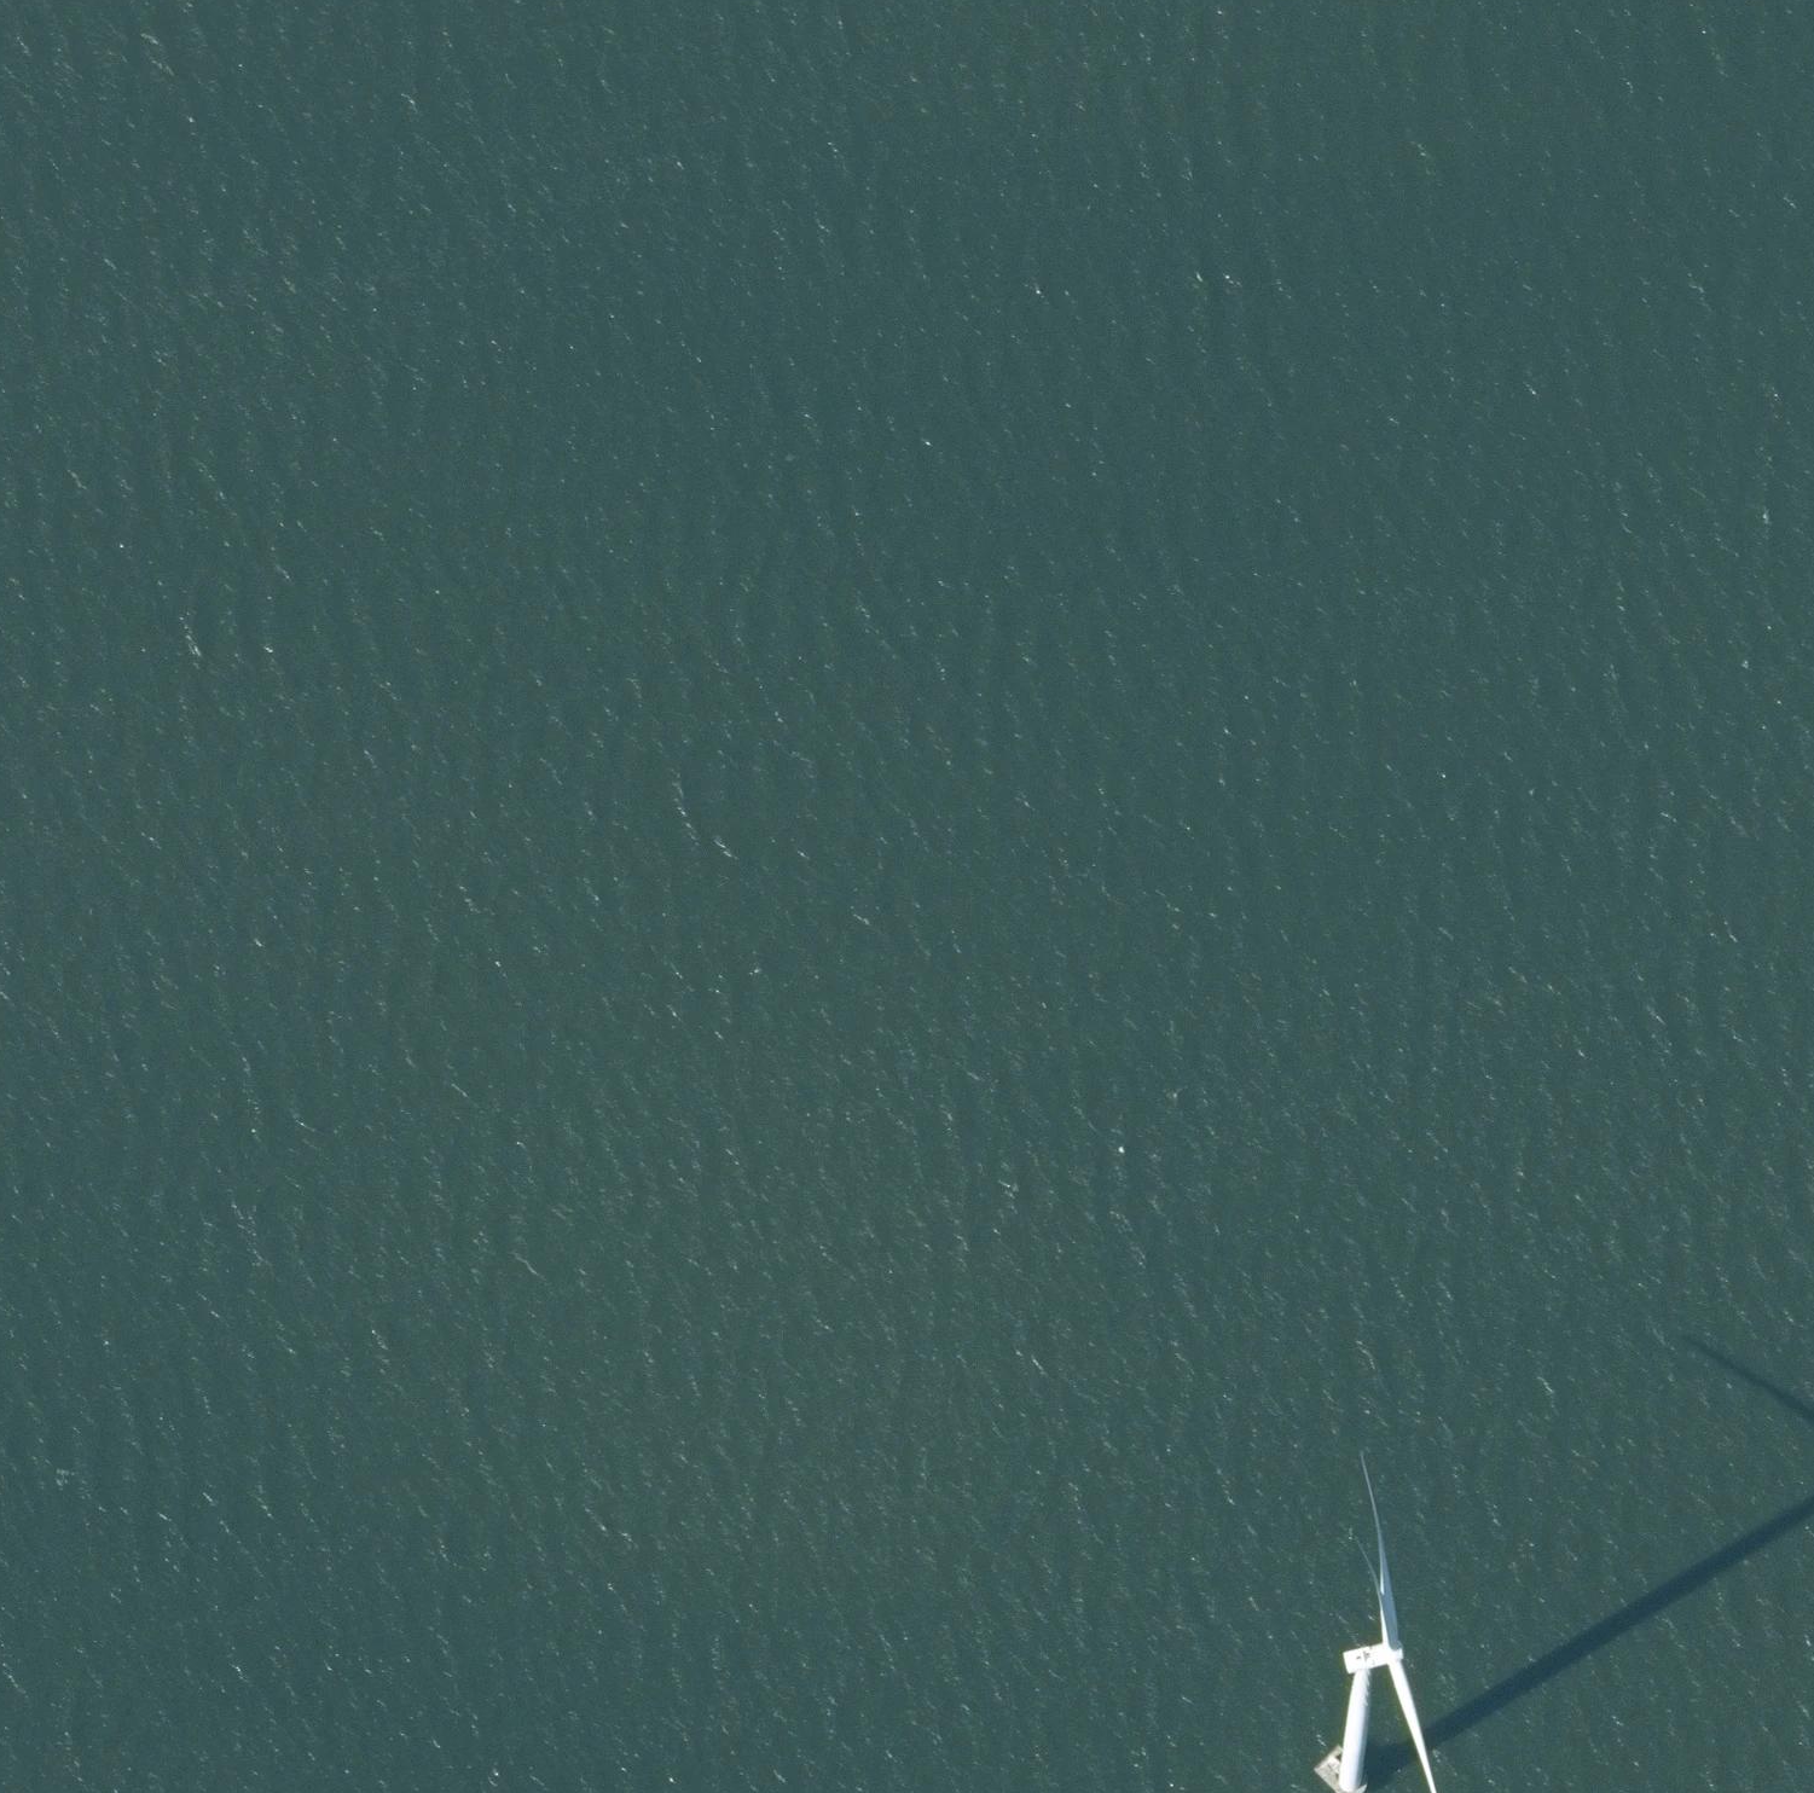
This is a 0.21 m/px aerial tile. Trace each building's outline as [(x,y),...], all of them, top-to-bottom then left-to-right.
[(1338,1788),(1338,1792),(1339,1792),(1359,1792),(1360,1791),(1360,1788),(1358,1784),(1356,1782),(1353,1779),(1349,1779),(1346,1779),(1343,1780),(1341,1782),(1339,1784),(1338,1788)]
